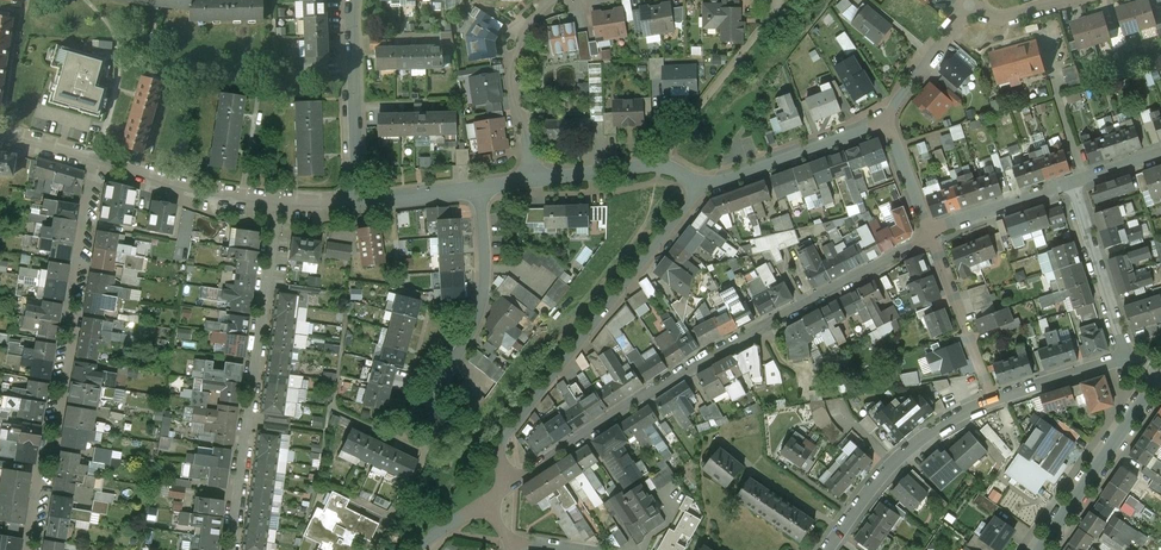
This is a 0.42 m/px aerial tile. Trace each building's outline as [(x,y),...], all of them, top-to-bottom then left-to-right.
[(192,0),(143,0),(142,4),(190,12),(192,0)] [(190,12),(191,22),(227,21),(227,0),(192,0),(190,12)] [(227,21),(263,20),(262,0),(227,0),(227,21)] [(306,1),(303,1),(304,9),(306,9),(307,19),(322,18),(326,18),(326,0),(306,1)] [(380,9),(381,8),(381,0),(391,0),(380,0),(380,9)] [(723,9),(740,9),(740,0),(723,0),(723,9)] [(848,0),(845,0),(837,7),(844,15),(853,6),(848,0)] [(1149,0),(1139,3),(1139,4),(1133,6),(1140,31),(1156,26),(1152,10),(1149,0)] [(671,3),(662,5),(662,7),(656,8),(660,34),(675,32),(674,23),(672,9),(671,3)] [(723,9),(720,9),(717,6),(705,6),(705,18),(708,18),(708,21),(710,21),(710,28),(723,28),(723,41),(732,41),(735,44),(743,44),(743,33),(744,33),(744,24),(740,24),(740,9),(723,9)] [(1126,7),(1117,10),(1122,27),(1124,35),(1125,35),(1140,31),(1133,6),(1127,8),(1126,7)] [(491,18),(475,7),(470,16),(477,20),(478,20),(486,25),(491,18)] [(649,7),(641,8),(644,32),(645,36),(660,34),(656,8),(650,9),(649,7)] [(684,7),(672,9),(674,23),(684,22),(684,7)] [(891,26),(867,7),(853,24),(867,36),(869,33),(879,41),(891,26)] [(1158,8),(1152,10),(1156,26),(1157,31),(1160,30),(1160,17),(1158,8)] [(623,9),(615,10),(615,12),(609,13),(613,39),(628,37),(623,9)] [(641,10),(633,12),(636,33),(644,32),(641,10)] [(609,13),(602,14),(602,12),(593,13),(596,29),(594,31),(595,36),(597,37),(598,42),(613,39),(609,13)] [(1108,32),(1103,14),(1093,17),(1093,18),(1087,20),(1095,45),(1110,40),(1111,40),(1108,32)] [(6,63),(12,18),(0,17),(0,62),(6,63)] [(326,18),(322,18),(307,19),(304,19),(304,28),(307,27),(307,36),(310,36),(327,35),(326,18)] [(486,25),(478,20),(477,20),(468,35),(472,37),(469,42),(470,51),(476,50),(477,60),(495,57),(492,42),(498,33),(486,25)] [(1087,20),(1081,22),(1081,21),(1071,24),(1076,42),(1079,50),(1095,45),(1087,20)] [(575,24),(549,28),(553,54),(579,50),(579,51),(580,51),(577,34),(575,24)] [(1122,27),(1115,29),(1121,48),(1128,46),(1125,35),(1124,35),(1122,27)] [(1115,29),(1108,32),(1111,40),(1110,40),(1113,50),(1121,48),(1115,29)] [(587,32),(577,34),(580,51),(579,51),(581,62),(592,61),(591,57),(589,43),(587,32)] [(848,34),(839,39),(851,58),(835,68),(858,104),(876,92),(854,56),(859,52),(848,34)] [(327,35),(310,36),(307,36),(305,36),(305,48),(308,48),(308,57),(305,58),(326,57),(328,57),(327,35)] [(598,42),(589,43),(591,57),(600,56),(598,42)] [(1036,42),(990,54),(999,84),(1010,81),(1012,87),(1021,84),(1019,79),(1044,72),(1036,42)] [(1076,42),(1070,44),(1072,52),(1079,50),(1076,42)] [(106,60),(57,45),(51,66),(59,68),(49,102),(99,117),(108,88),(99,86),(106,60)] [(441,46),(426,47),(427,66),(427,68),(433,68),(433,66),(442,65),(441,46)] [(410,47),(396,48),(396,67),(396,69),(403,69),(403,67),(411,66),(410,47)] [(426,47),(410,47),(411,66),(411,68),(419,68),(419,66),(427,66),(426,47)] [(396,48),(376,48),(376,69),(387,69),(387,67),(396,67),(396,48)] [(326,57),(305,58),(305,71),(327,70),(326,57)] [(972,73),(954,57),(941,72),(944,75),(959,88),(962,84),(964,85),(967,85),(970,82),(970,78),(968,77),(972,73)] [(664,59),(650,59),(651,81),(664,80),(664,68),(665,68),(664,59)] [(1076,66),(1062,70),(1068,90),(1082,87),(1076,66)] [(491,67),(458,72),(460,82),(474,79),(474,78),(493,75),(491,67)] [(665,68),(664,68),(664,80),(665,95),(672,94),(673,97),(690,96),(690,94),(697,93),(696,67),(665,68)] [(493,75),(474,78),(474,79),(475,88),(472,91),(473,95),(477,97),(478,105),(487,103),(488,114),(503,111),(501,101),(503,101),(501,91),(500,92),(498,75),(493,75)] [(959,88),(944,75),(940,81),(950,89),(954,93),(959,88)] [(1152,75),(1133,81),(1137,96),(1157,90),(1152,75)] [(142,77),(122,146),(143,152),(163,83),(142,77)] [(845,97),(836,81),(830,83),(834,90),(837,99),(845,97)] [(834,90),(830,83),(821,87),(824,94),(807,100),(815,121),(842,111),(837,99),(834,90)] [(944,96),(931,85),(915,103),(923,110),(926,107),(939,118),(952,104),(952,103),(944,96)] [(954,93),(950,89),(944,96),(952,103),(952,104),(955,107),(963,105),(962,100),(954,93)] [(220,94),(210,166),(235,170),(245,97),(220,94)] [(1079,94),(1066,98),(1068,105),(1082,101),(1079,94)] [(791,95),(777,100),(780,109),(784,107),(786,112),(796,109),(791,95)] [(856,115),(847,96),(838,100),(847,119),(856,115)] [(652,117),(652,98),(642,99),(642,101),(643,101),(644,118),(652,117)] [(634,100),(624,101),(624,102),(615,102),(615,113),(616,125),(617,125),(625,125),(625,126),(635,126),(635,125),(644,124),(644,118),(643,101),(642,101),(634,102),(634,100)] [(297,140),(322,139),(321,102),(295,103),(297,140)] [(1045,104),(1036,107),(1039,114),(1047,112),(1045,104)] [(780,109),(775,111),(777,116),(786,112),(784,107),(780,109)] [(786,112),(777,116),(784,133),(804,125),(797,108),(796,109),(786,112)] [(1158,111),(1152,114),(1154,121),(1160,119),(1158,111)] [(458,112),(446,113),(446,114),(447,132),(446,132),(447,147),(459,147),(458,112)] [(615,113),(605,114),(605,135),(617,135),(617,125),(616,125),(615,113)] [(416,133),(415,114),(401,115),(401,133),(401,136),(408,136),(408,133),(416,133)] [(431,114),(415,114),(416,133),(416,136),(423,136),(423,133),(432,133),(431,114)] [(446,114),(431,114),(432,133),(432,135),(439,135),(439,133),(446,132),(447,132),(446,114)] [(401,115),(380,115),(381,137),(392,137),(392,134),(401,133),(401,115)] [(1114,126),(1111,117),(1105,119),(1108,128),(1114,126)] [(504,119),(476,123),(478,138),(505,134),(504,128),(506,128),(504,119)] [(582,119),(545,121),(546,140),(592,138),(591,120),(582,120),(582,119)] [(1133,120),(1126,123),(1128,130),(1135,128),(1133,120)] [(955,140),(966,138),(963,124),(951,126),(952,134),(943,135),(945,150),(956,148),(955,140)] [(1108,128),(1108,129),(1110,136),(1117,134),(1114,126),(1108,128)] [(1128,130),(1122,132),(1129,153),(1143,148),(1136,128),(1135,128),(1128,130)] [(1108,129),(1101,131),(1103,139),(1110,136),(1108,129)] [(1129,153),(1122,132),(1117,134),(1110,136),(1117,157),(1129,153)] [(505,134),(478,138),(481,153),(509,149),(508,140),(506,140),(505,134)] [(1089,135),(1083,137),(1085,145),(1092,142),(1089,135)] [(1117,157),(1110,136),(1103,139),(1098,140),(1105,161),(1117,157)] [(322,139),(297,140),(298,176),(323,175),(322,139)] [(1085,145),(1092,165),(1105,161),(1098,140),(1092,142),(1085,145)] [(925,142),(908,148),(912,157),(928,151),(925,142)] [(875,143),(861,147),(868,166),(886,159),(881,145),(875,143)] [(1062,144),(1055,146),(1057,154),(1064,152),(1062,144)] [(1021,146),(1013,149),(1015,155),(1023,152),(1021,146)] [(1048,146),(1042,148),(1042,150),(1043,150),(1046,158),(1052,156),(1048,146)] [(861,147),(846,153),(852,171),(868,166),(861,147)] [(942,149),(934,152),(938,165),(946,163),(942,149)] [(469,150),(456,150),(457,166),(471,166),(469,150)] [(1042,150),(1037,152),(1039,160),(1046,158),(1043,150),(1042,150)] [(1037,152),(1030,154),(1033,163),(1039,160),(1037,152)] [(1057,154),(1052,156),(1059,176),(1071,172),(1064,152),(1057,154)] [(0,153),(0,174),(12,176),(15,155),(0,153)] [(846,153),(826,160),(833,178),(852,171),(846,153)] [(432,156),(422,157),(422,167),(433,166),(432,156)] [(1046,158),(1039,160),(1046,180),(1059,176),(1052,156),(1046,158)] [(57,164),(37,158),(35,176),(46,179),(45,186),(51,188),(57,164)] [(1018,159),(1012,161),(1014,169),(1020,167),(1018,159)] [(826,160),(810,166),(820,191),(825,206),(833,203),(828,188),(826,189),(823,182),(833,179),(833,178),(826,160)] [(1000,160),(993,162),(998,175),(1004,173),(1000,160)] [(1033,163),(1027,165),(1034,185),(1046,180),(1039,160),(1033,163)] [(74,169),(57,164),(51,188),(58,190),(60,183),(66,185),(71,186),(74,169)] [(1014,169),(1013,169),(1020,189),(1034,185),(1027,165),(1020,167),(1014,169)] [(810,166),(794,171),(801,189),(804,197),(811,195),(820,191),(810,166)] [(889,180),(895,178),(891,167),(885,169),(889,180)] [(992,167),(986,170),(988,177),(995,175),(992,167)] [(877,168),(869,170),(872,179),(880,176),(877,168)] [(84,172),(74,169),(71,186),(66,185),(64,192),(80,196),(84,172)] [(1144,173),(1150,190),(1152,197),(1160,194),(1160,188),(1155,170),(1144,173)] [(794,171),(771,179),(778,198),(787,195),(787,194),(801,189),(794,171)] [(861,173),(854,176),(857,185),(864,182),(861,173)] [(1144,173),(1137,176),(1142,194),(1148,193),(1147,191),(1150,190),(1144,173)] [(972,174),(965,176),(967,185),(974,182),(972,174)] [(988,177),(980,180),(986,200),(1002,195),(995,175),(988,177)] [(854,176),(846,179),(849,187),(857,185),(854,176)] [(967,185),(965,176),(958,179),(961,187),(967,185)] [(1130,178),(1099,188),(1103,201),(1134,191),(1130,178)] [(986,200),(980,180),(974,182),(967,185),(974,204),(986,200)] [(766,181),(746,188),(752,206),(761,202),(772,199),(766,181)] [(107,185),(103,205),(137,211),(141,191),(107,185)] [(961,187),(955,189),(962,208),(974,204),(967,185),(961,187)] [(930,187),(924,190),(927,199),(928,198),(933,196),(930,187)] [(746,188),(725,196),(731,213),(744,209),(752,206),(746,188)] [(801,189),(787,194),(787,195),(793,210),(800,208),(800,209),(802,208),(802,207),(807,205),(804,197),(801,189)] [(962,208),(955,189),(943,193),(949,213),(962,208)] [(820,191),(811,195),(816,209),(825,206),(820,191)] [(933,196),(928,198),(935,217),(949,213),(943,193),(933,196)] [(725,196),(712,201),(704,212),(718,222),(720,219),(724,216),(729,214),(731,213),(725,196)] [(900,199),(892,201),(893,207),(902,205),(900,199)] [(79,206),(58,203),(58,202),(44,200),(42,210),(47,211),(46,216),(58,218),(76,221),(79,206)] [(179,206),(153,201),(147,232),(173,237),(179,206)] [(761,202),(752,206),(756,215),(758,221),(767,217),(761,202)] [(1132,204),(1095,216),(1100,232),(1119,226),(1117,221),(1122,219),(1122,218),(1135,213),(1132,204)] [(103,205),(99,226),(134,232),(137,211),(103,205)] [(589,206),(567,207),(568,228),(590,227),(590,222),(589,208),(589,206)] [(752,206),(744,209),(747,218),(750,217),(756,215),(752,206)] [(567,207),(545,208),(546,223),(546,229),(548,229),(548,234),(558,233),(557,229),(568,228),(567,207)] [(904,207),(891,212),(897,225),(890,229),(898,246),(912,239),(914,233),(904,207)] [(1044,207),(1025,213),(1032,232),(1041,229),(1050,226),(1046,213),(1044,207)] [(1063,207),(1046,213),(1050,226),(1067,221),(1063,207)] [(447,208),(427,209),(428,222),(437,222),(437,221),(448,221),(447,208)] [(600,208),(589,208),(590,222),(600,222),(600,208)] [(199,235),(200,232),(193,231),(196,211),(184,209),(181,232),(199,235)] [(545,209),(529,210),(527,224),(546,223),(545,209)] [(718,222),(704,212),(692,227),(706,237),(712,230),(718,222)] [(1032,232),(1025,213),(1005,219),(1012,239),(1022,236),(1032,232)] [(729,214),(724,216),(720,219),(726,230),(733,227),(729,214)] [(794,230),(788,214),(781,217),(786,232),(794,230)] [(758,221),(756,215),(750,217),(755,233),(752,234),(751,240),(755,239),(764,237),(758,221)] [(781,217),(772,220),(777,234),(786,232),(781,217)] [(849,226),(846,217),(813,225),(816,234),(849,226)] [(76,221),(58,218),(56,232),(55,240),(72,243),(76,221)] [(448,221),(437,221),(437,222),(438,230),(440,230),(440,238),(460,237),(459,220),(448,221)] [(1007,234),(1003,220),(996,222),(1000,233),(1001,236),(1007,234)] [(1119,226),(1100,232),(1106,249),(1143,237),(1138,220),(1128,223),(1130,230),(1126,232),(1125,230),(1121,232),(1119,226)] [(877,221),(867,226),(873,237),(882,232),(877,221)] [(46,228),(34,226),(32,237),(39,238),(43,239),(44,230),(45,230),(46,228)] [(867,226),(859,231),(865,241),(873,237),(867,226)] [(379,227),(357,230),(363,266),(384,263),(379,227)] [(706,237),(692,227),(681,242),(694,253),(700,245),(706,237)] [(52,230),(49,229),(48,231),(45,230),(44,230),(43,239),(55,240),(56,232),(52,232),(52,230)] [(882,232),(873,237),(882,254),(898,246),(890,229),(882,232)] [(1041,229),(1032,232),(1034,239),(1043,236),(1041,229)] [(260,233),(236,230),(233,249),(239,250),(258,253),(258,252),(257,252),(258,243),(259,243),(260,233)] [(727,241),(712,230),(706,237),(727,253),(734,258),(739,252),(726,243),(727,241)] [(118,234),(99,231),(95,249),(114,253),(116,245),(118,234)] [(1000,233),(990,237),(998,256),(1007,253),(1001,236),(1000,233)] [(764,237),(755,239),(757,245),(752,246),(754,256),(771,252),(777,264),(784,261),(773,235),(764,237)] [(1022,236),(1012,239),(1016,248),(1025,245),(1022,236)] [(440,238),(438,238),(439,247),(441,247),(441,256),(461,255),(460,237),(440,238)] [(706,237),(700,245),(708,250),(713,254),(721,261),(727,253),(706,237)] [(882,254),(873,237),(865,241),(857,245),(867,262),(882,254)] [(990,237),(971,244),(981,269),(991,265),(989,260),(998,256),(990,237)] [(43,239),(39,238),(37,250),(52,253),(55,240),(43,239)] [(307,241),(293,239),(290,259),(304,262),(307,241)] [(842,239),(833,244),(838,255),(848,250),(842,239)] [(72,243),(55,240),(52,253),(52,258),(69,260),(72,243)] [(151,244),(136,241),(135,248),(137,248),(136,257),(140,257),(140,258),(145,258),(146,252),(149,252),(151,244)] [(321,243),(307,241),(304,262),(317,264),(321,243)] [(200,244),(190,242),(186,265),(194,266),(196,255),(198,256),(200,244)] [(1074,243),(1053,250),(1060,270),(1081,263),(1074,243)] [(693,254),(679,244),(669,258),(682,269),(688,261),(693,254)] [(833,244),(824,249),(830,259),(838,255),(833,244)] [(981,269),(971,244),(952,251),(960,271),(969,267),(971,273),(981,269)] [(135,248),(116,245),(114,253),(136,257),(137,248),(135,248)] [(814,245),(805,250),(810,258),(812,257),(815,263),(819,265),(823,263),(814,245)] [(848,250),(838,255),(847,272),(863,263),(855,246),(848,250)] [(529,247),(521,258),(527,263),(535,251),(529,247)] [(1149,247),(1128,254),(1132,265),(1133,264),(1133,265),(1152,258),(1149,247)] [(233,249),(222,248),(221,258),(238,260),(239,250),(233,249)] [(95,249),(95,250),(92,268),(111,271),(112,264),(114,253),(95,249)] [(258,253),(239,250),(238,260),(236,273),(255,276),(258,253)] [(1060,270),(1053,250),(1047,252),(1054,272),(1060,270)] [(535,251),(527,263),(532,267),(535,264),(534,264),(541,255),(540,255),(535,251)] [(548,257),(543,252),(540,255),(541,255),(534,264),(535,264),(540,269),(543,266),(542,265),(549,257),(548,257)] [(136,257),(114,253),(112,264),(124,266),(123,269),(138,271),(140,258),(136,257)] [(23,254),(21,262),(31,263),(32,255),(23,254)] [(550,254),(548,257),(549,257),(542,265),(543,266),(548,270),(557,259),(550,254)] [(1128,254),(1109,260),(1115,278),(1134,272),(1132,265),(1128,254)] [(441,256),(439,256),(440,265),(441,265),(442,273),(462,272),(461,255),(441,256)] [(830,259),(823,263),(832,279),(847,272),(838,255),(830,259)] [(923,255),(906,261),(910,272),(914,282),(931,276),(923,255)] [(682,269),(669,258),(657,273),(685,294),(690,298),(694,278),(682,269)] [(557,259),(548,270),(553,274),(562,263),(557,259)] [(738,260),(728,261),(734,271),(742,268),(738,260)] [(8,262),(0,261),(0,271),(7,271),(8,262)] [(700,271),(688,261),(682,269),(694,278),(700,271)] [(69,266),(51,263),(49,272),(48,280),(65,283),(69,266)] [(562,263),(553,274),(559,279),(568,267),(562,263)] [(819,265),(806,272),(815,288),(832,279),(823,263),(819,265)] [(1060,270),(1054,272),(1057,282),(1060,292),(1069,289),(1087,284),(1081,263),(1060,270)] [(767,265),(757,270),(761,276),(761,277),(771,272),(767,265)] [(969,267),(960,271),(963,279),(972,276),(971,273),(969,267)] [(49,272),(26,269),(25,276),(48,280),(49,272)] [(442,273),(440,273),(440,282),(442,282),(443,290),(449,290),(463,289),(462,272),(442,273)] [(771,272),(761,277),(766,286),(776,281),(771,272)] [(910,272),(893,279),(897,292),(905,289),(902,283),(904,282),(906,286),(914,283),(914,282),(910,272)] [(1134,272),(1115,278),(1121,295),(1140,289),(1136,279),(1134,272)] [(111,276),(91,273),(88,293),(107,296),(118,298),(119,288),(109,286),(111,276)] [(255,276),(237,273),(235,285),(234,291),(252,294),(255,276)] [(1151,274),(1136,279),(1140,289),(1154,284),(1151,274)] [(48,280),(25,276),(24,285),(47,289),(48,280)] [(309,276),(308,284),(321,286),(322,278),(309,276)] [(509,276),(496,293),(502,298),(524,315),(528,309),(527,308),(522,304),(517,300),(511,295),(519,284),(509,276)] [(761,277),(761,276),(749,283),(756,298),(754,299),(753,300),(761,315),(761,316),(778,308),(777,308),(778,308),(769,292),(766,287),(766,286),(761,277)] [(931,276),(914,282),(914,283),(917,291),(922,304),(939,298),(931,276)] [(660,295),(648,278),(640,284),(644,290),(651,300),(651,301),(660,295)] [(571,287),(559,279),(555,284),(566,293),(571,287)] [(65,283),(48,280),(47,289),(45,297),(63,300),(65,283)] [(875,281),(858,290),(867,307),(875,303),(884,299),(875,281)] [(1057,282),(1051,284),(1054,294),(1060,292),(1057,282)] [(785,283),(769,292),(778,308),(794,300),(785,283)] [(917,291),(914,283),(906,286),(909,294),(917,291)] [(525,288),(519,284),(511,295),(517,300),(525,288)] [(566,293),(555,284),(551,290),(562,298),(566,293)] [(987,284),(968,291),(971,299),(984,294),(990,292),(987,284)] [(1087,284),(1069,289),(1072,298),(1071,299),(1074,311),(1076,310),(1086,307),(1094,304),(1087,284)] [(418,291),(401,286),(398,296),(416,301),(418,291)] [(131,290),(123,289),(122,288),(119,288),(118,298),(125,299),(129,300),(131,290)] [(525,288),(517,300),(522,304),(531,293),(525,288)] [(721,295),(730,312),(742,305),(739,299),(740,299),(734,288),(721,295)] [(362,299),(362,289),(353,289),(353,299),(362,299)] [(1060,292),(1054,294),(1057,304),(1068,301),(1067,300),(1071,299),(1072,298),(1069,289),(1060,292)] [(225,290),(222,290),(221,295),(221,298),(233,300),(234,291),(225,290)] [(562,298),(551,290),(547,295),(558,304),(562,298)] [(644,290),(633,298),(640,308),(651,300),(644,290)] [(858,290),(841,299),(849,316),(858,312),(867,307),(858,290)] [(252,294),(234,291),(233,300),(231,310),(250,313),(252,294)] [(299,294),(278,291),(276,305),(297,308),(299,294)] [(995,305),(990,292),(984,294),(988,308),(995,305)] [(107,296),(88,293),(84,314),(103,316),(105,306),(107,296)] [(531,293),(522,304),(527,308),(536,297),(531,293)] [(308,295),(299,294),(297,308),(306,309),(308,295)] [(685,294),(680,301),(679,300),(672,304),(685,324),(690,298),(685,294)] [(984,294),(971,299),(975,312),(988,308),(984,294)] [(1054,294),(1040,299),(1043,310),(1050,307),(1050,306),(1057,304),(1054,294)] [(558,304),(547,295),(542,301),(553,309),(558,304)] [(118,298),(107,296),(105,306),(116,308),(118,298)] [(416,301),(398,296),(396,304),(398,305),(395,314),(414,319),(419,301),(416,301)] [(1125,307),(1132,332),(1160,323),(1160,296),(1155,297),(1125,307)] [(536,297),(527,308),(528,309),(533,313),(542,301),(536,297)] [(125,299),(118,298),(116,308),(123,309),(125,299)] [(502,298),(494,308),(494,311),(497,313),(494,317),(493,317),(487,325),(493,330),(486,339),(488,340),(498,348),(502,343),(510,349),(522,333),(514,327),(524,315),(502,298)] [(62,305),(44,302),(43,309),(41,319),(59,322),(62,305)] [(836,302),(819,311),(828,328),(833,326),(845,319),(836,302)] [(881,314),(875,303),(867,307),(872,318),(877,327),(883,323),(886,322),(888,325),(891,324),(885,312),(881,314)] [(742,305),(730,312),(738,328),(754,320),(745,304),(742,305)] [(297,308),(276,305),(274,318),(305,322),(306,309),(297,308)] [(626,305),(606,327),(615,340),(624,335),(624,334),(621,330),(636,319),(626,305)] [(719,312),(715,305),(708,308),(712,316),(719,312)] [(916,312),(919,320),(926,317),(926,316),(934,313),(931,306),(916,312)] [(43,309),(27,307),(25,317),(41,319),(43,309)] [(867,307),(858,312),(864,322),(872,318),(867,307)] [(1086,307),(1076,310),(1078,318),(1089,315),(1086,307)] [(708,308),(702,311),(703,314),(702,315),(703,318),(705,318),(706,319),(712,316),(708,308)] [(533,313),(528,309),(524,315),(526,317),(533,323),(538,316),(533,313)] [(934,313),(926,316),(926,317),(930,327),(930,328),(933,337),(952,330),(944,309),(934,313)] [(1008,309),(997,312),(977,320),(982,333),(1001,326),(1012,322),(1012,321),(1008,309)] [(819,311),(803,319),(812,336),(819,333),(828,328),(819,311)] [(730,312),(714,320),(723,336),(738,328),(730,312)] [(395,314),(393,313),(391,322),(393,322),(391,330),(410,335),(414,319),(395,314)] [(249,317),(232,315),(230,325),(229,334),(247,337),(249,317)] [(41,319),(25,317),(23,327),(39,330),(41,319)] [(103,321),(84,318),(81,338),(100,341),(102,331),(103,321)] [(305,322),(274,318),(274,319),(275,319),(273,332),(303,336),(305,322)] [(59,322),(41,319),(39,330),(38,337),(56,340),(59,322)] [(803,319),(789,327),(787,331),(790,360),(811,358),(809,343),(814,341),(812,336),(803,319)] [(1019,319),(1012,321),(1012,322),(1001,326),(1003,333),(1004,333),(1021,327),(1022,327),(1019,319)] [(714,320),(696,329),(705,346),(723,336),(714,320)] [(883,323),(877,327),(880,333),(887,330),(883,323)] [(230,325),(222,324),(220,333),(229,334),(230,325)] [(838,328),(835,330),(833,326),(828,328),(838,346),(845,342),(838,328)] [(1096,326),(1081,330),(1089,357),(1109,351),(1102,331),(1098,332),(1096,326)] [(179,327),(177,337),(191,340),(193,330),(179,327)] [(606,327),(592,345),(596,352),(599,357),(610,350),(611,351),(619,346),(615,340),(606,327)] [(838,346),(828,328),(819,333),(821,337),(823,336),(830,350),(838,346)] [(391,330),(389,330),(387,338),(389,339),(386,347),(405,352),(410,335),(391,330)] [(679,330),(672,335),(677,342),(684,337),(679,330)] [(112,333),(102,331),(100,341),(110,343),(112,333)] [(220,333),(213,332),(212,337),(211,341),(219,342),(220,333)] [(303,336),(273,332),(271,345),(301,349),(303,336)] [(121,335),(112,333),(110,343),(119,344),(121,335)] [(229,334),(220,333),(219,342),(228,343),(229,334)] [(684,337),(677,342),(687,357),(701,348),(691,333),(684,337)] [(247,337),(229,334),(228,343),(226,353),(244,356),(247,337)] [(634,351),(624,335),(615,340),(619,346),(632,364),(634,362),(642,357),(637,349),(634,351)] [(672,335),(665,340),(669,346),(677,342),(672,335)] [(100,341),(81,338),(77,358),(96,361),(98,350),(100,341)] [(955,339),(938,346),(939,350),(946,369),(949,368),(950,371),(957,368),(956,365),(964,362),(955,339)] [(498,348),(488,340),(482,347),(492,355),(493,354),(498,348)] [(55,344),(37,341),(36,351),(34,359),(52,362),(55,344)] [(110,343),(100,341),(98,350),(109,352),(110,343)] [(669,346),(662,351),(672,366),(687,357),(677,342),(669,346)] [(1072,342),(1055,347),(1061,366),(1078,361),(1072,342)] [(119,344),(110,343),(109,352),(118,354),(119,344)] [(301,349),(271,345),(269,359),(299,363),(301,349)] [(756,345),(734,356),(743,374),(744,376),(752,373),(752,375),(750,376),(754,385),(764,384),(760,346),(756,345)] [(1028,355),(1025,345),(1016,348),(1019,357),(1011,360),(1017,380),(1034,375),(1028,355)] [(30,348),(27,347),(27,349),(24,349),(23,357),(34,359),(36,351),(30,350),(30,348)] [(386,347),(384,347),(382,355),(384,356),(382,364),(396,368),(401,369),(405,352),(386,347)] [(1055,347),(1039,352),(1045,371),(1061,366),(1055,347)] [(477,350),(468,362),(475,366),(483,355),(477,350)] [(611,351),(610,350),(599,357),(616,381),(624,376),(620,371),(623,369),(611,351)] [(939,350),(934,352),(937,360),(929,363),(933,374),(946,369),(939,350)] [(599,357),(596,352),(588,357),(608,386),(616,381),(599,357)] [(576,359),(584,370),(592,365),(584,353),(576,359)] [(1000,353),(991,356),(994,365),(1003,362),(1000,353)] [(510,366),(493,354),(492,355),(489,359),(506,372),(510,366)] [(489,359),(483,355),(475,366),(497,384),(506,372),(489,359)] [(659,355),(646,363),(642,357),(634,362),(648,382),(668,369),(659,355)] [(734,356),(715,367),(724,384),(743,374),(734,356)] [(34,359),(23,357),(22,365),(24,366),(23,368),(27,369),(27,367),(33,368),(34,359)] [(829,372),(822,357),(815,361),(816,363),(813,365),(819,377),(826,373),(829,372)] [(52,362),(34,359),(33,368),(31,377),(49,380),(52,362)] [(299,363),(269,359),(267,372),(288,375),(298,376),(299,363)] [(1017,380),(1011,360),(1003,362),(994,365),(996,372),(993,373),(996,379),(998,378),(1001,385),(1017,380)] [(96,365),(76,362),(73,383),(92,386),(94,373),(96,365)] [(214,363),(205,362),(203,379),(224,382),(226,372),(213,370),(214,363)] [(243,365),(227,362),(226,372),(224,382),(240,384),(243,365)] [(382,364),(375,362),(373,370),(369,383),(390,389),(396,368),(382,364)] [(775,362),(766,366),(768,386),(783,384),(781,374),(775,362)] [(724,384),(715,367),(698,376),(711,401),(728,392),(726,388),(724,384)] [(373,370),(364,368),(360,381),(369,383),(373,370)] [(624,376),(616,381),(626,397),(644,385),(633,369),(624,376)] [(138,371),(129,370),(128,377),(137,379),(138,371)] [(117,374),(102,371),(102,374),(100,387),(115,389),(117,374)] [(905,386),(921,384),(919,371),(903,373),(905,386)] [(288,375),(267,372),(266,385),(265,385),(265,386),(286,389),(288,375)] [(102,374),(94,373),(92,386),(100,387),(102,374)] [(1105,377),(1082,385),(1091,413),(1114,405),(1105,377)] [(970,378),(935,383),(938,400),(939,399),(939,402),(946,401),(946,398),(973,394),(970,378)] [(224,382),(203,379),(202,387),(202,388),(223,391),(224,382)] [(570,388),(565,381),(558,385),(565,396),(572,392),(570,388)] [(608,386),(598,393),(608,408),(626,397),(616,381),(608,386)] [(740,381),(726,388),(728,392),(733,401),(747,394),(740,381)] [(48,385),(30,382),(28,393),(27,400),(45,403),(48,385)] [(240,384),(224,382),(223,391),(222,401),(237,403),(240,384)] [(486,399),(463,382),(455,393),(478,410),(486,399)] [(686,382),(671,392),(681,406),(688,402),(696,397),(686,382)] [(92,386),(73,383),(70,402),(96,406),(97,399),(114,402),(116,390),(92,386)] [(390,389),(369,383),(364,405),(384,410),(390,389)] [(587,399),(577,383),(570,388),(572,392),(580,404),(587,399)] [(919,385),(907,387),(909,399),(921,397),(919,385)] [(286,389),(265,386),(263,399),(284,402),(286,389)] [(1070,388),(1042,397),(1046,412),(1075,402),(1070,388)] [(24,390),(13,389),(12,398),(27,400),(28,393),(23,392),(24,390)] [(209,393),(193,391),(192,399),(207,401),(209,393)] [(565,396),(564,397),(569,405),(572,410),(580,404),(572,392),(565,396)] [(587,399),(580,404),(591,420),(608,408),(598,393),(597,392),(587,399)] [(671,392),(656,402),(665,417),(673,412),(681,406),(671,392)] [(549,394),(541,405),(545,414),(556,405),(549,394)] [(12,398),(4,396),(3,406),(10,407),(12,398)] [(27,400),(12,398),(10,407),(20,409),(21,403),(26,404),(27,400)] [(207,401),(192,399),(190,408),(194,409),(194,408),(206,410),(207,401)] [(284,402),(263,399),(261,413),(283,416),(284,402)] [(45,403),(27,400),(26,404),(24,419),(42,422),(45,403)] [(824,401),(810,404),(811,412),(825,408),(824,401)] [(695,412),(688,402),(681,406),(685,413),(688,417),(695,412)] [(724,419),(715,403),(707,408),(715,421),(724,419)] [(580,404),(572,410),(569,405),(560,411),(562,414),(574,432),(591,420),(580,404)] [(237,408),(219,405),(217,415),(216,424),(234,427),(237,408)] [(88,410),(69,406),(65,427),(84,430),(88,410)] [(649,406),(634,416),(644,430),(651,425),(659,420),(649,406)] [(681,406),(673,412),(677,418),(685,413),(681,406)] [(206,410),(194,408),(194,409),(192,421),(205,423),(206,422),(210,422),(210,423),(216,424),(217,415),(208,414),(208,410),(206,410)] [(825,408),(811,412),(813,419),(827,414),(825,408)] [(95,411),(88,410),(84,430),(95,432),(97,424),(93,423),(95,411)] [(124,415),(110,412),(109,419),(122,422),(124,415)] [(1046,412),(1046,413),(1047,414),(1042,420),(1075,443),(1081,436),(1046,412)] [(685,413),(677,418),(684,429),(689,426),(695,435),(699,433),(688,417),(685,413)] [(562,414),(545,426),(557,443),(574,432),(562,414)] [(827,414),(813,419),(817,427),(830,419),(827,414)] [(868,429),(875,422),(869,415),(861,422),(868,429)] [(1038,426),(1042,420),(1035,415),(1031,421),(1038,426)] [(1158,415),(1152,425),(1160,431),(1160,417),(1158,415)] [(634,416),(618,427),(628,441),(634,436),(644,430),(634,416)] [(909,431),(896,416),(877,433),(891,448),(909,431)] [(830,419),(817,427),(822,433),(834,424),(830,419)] [(173,421),(165,420),(163,436),(170,438),(173,421)] [(1042,420),(1038,426),(1020,453),(1051,474),(1059,462),(1061,464),(1075,443),(1042,420)] [(543,422),(528,441),(537,455),(557,443),(545,426),(543,422)] [(674,432),(667,422),(661,426),(668,436),(674,432)] [(216,424),(205,423),(204,430),(201,429),(200,438),(211,439),(211,438),(215,439),(216,424)] [(3,424),(0,439),(19,442),(22,427),(3,424)] [(41,427),(23,424),(22,427),(19,442),(38,446),(41,427)] [(234,427),(216,424),(215,439),(214,443),(232,446),(234,427)] [(834,424),(822,433),(827,439),(838,429),(834,424)] [(651,425),(644,430),(654,444),(661,454),(667,450),(668,449),(651,425)] [(1152,425),(1144,436),(1160,446),(1160,444),(1160,431),(1152,425)] [(1012,454),(987,426),(981,432),(988,440),(1006,460),(1012,454)] [(84,430),(65,427),(62,446),(81,450),(83,440),(84,430)] [(618,427),(594,442),(605,458),(622,447),(629,443),(628,441),(618,427)] [(843,434),(838,429),(827,439),(833,445),(843,434)] [(95,432),(84,430),(83,440),(93,441),(95,432)] [(369,439),(351,430),(342,450),(360,458),(361,457),(369,439)] [(644,430),(634,436),(644,451),(654,444),(644,430)] [(103,433),(95,432),(93,441),(101,443),(101,442),(103,434),(103,433)] [(290,436),(259,432),(257,446),(278,449),(288,450),(290,436)] [(971,432),(947,452),(965,471),(988,453),(988,452),(982,445),(971,432)] [(806,440),(796,433),(792,439),(802,445),(806,440)] [(130,439),(103,434),(101,442),(129,447),(130,439)] [(1160,446),(1144,436),(1138,446),(1153,456),(1160,446)] [(0,439),(0,453),(17,456),(16,461),(35,464),(38,446),(19,442),(0,439)] [(383,445),(369,439),(361,457),(369,461),(368,462),(374,465),(375,463),(383,445)] [(792,439),(782,454),(792,461),(802,445),(792,439)] [(817,447),(806,440),(802,445),(813,453),(817,447)] [(1006,460),(988,440),(982,445),(988,452),(988,453),(1000,466),(1006,460)] [(851,441),(843,450),(845,452),(850,457),(858,448),(851,441)] [(743,462),(720,443),(703,464),(726,483),(743,462)] [(383,445),(375,463),(383,467),(382,468),(388,471),(388,470),(397,452),(383,445)] [(802,445),(792,461),(802,468),(813,453),(802,445)] [(278,449),(257,446),(255,459),(276,462),(278,449)] [(1153,456),(1138,446),(1131,456),(1146,466),(1153,456)] [(588,447),(573,457),(583,472),(598,462),(588,447)] [(645,480),(622,447),(605,458),(616,475),(617,474),(625,487),(628,488),(631,485),(633,487),(645,480)] [(112,451),(95,448),(93,455),(111,459),(112,451)] [(231,450),(214,448),(213,459),(212,467),(229,470),(231,450)] [(872,461),(858,448),(850,457),(864,470),(872,461)] [(667,450),(661,454),(667,461),(673,457),(667,450)] [(80,455),(61,451),(58,471),(77,475),(79,465),(80,455)] [(411,458),(397,452),(388,470),(396,474),(396,475),(402,478),(411,458)] [(845,452),(837,462),(842,466),(850,457),(845,452)] [(947,452),(942,456),(938,452),(922,467),(926,471),(942,488),(963,469),(964,471),(965,471),(947,452)] [(1051,474),(1020,453),(1005,474),(1037,495),(1051,474)] [(111,459),(93,455),(92,462),(104,464),(110,465),(111,459)] [(573,457),(558,466),(568,482),(575,477),(583,472),(573,457)] [(864,470),(850,457),(842,466),(856,479),(864,470)] [(213,459),(205,458),(204,466),(212,467),(213,459)] [(411,458),(402,478),(408,480),(408,481),(418,461),(417,460),(417,461),(411,458)] [(276,462),(255,459),(255,460),(256,460),(254,473),(275,476),(276,462)] [(837,462),(828,471),(834,475),(842,466),(837,462)] [(199,464),(191,463),(190,476),(198,476),(199,464)] [(89,466),(79,465),(77,475),(87,476),(89,466)] [(98,468),(89,466),(87,476),(96,478),(98,468)] [(212,467),(204,466),(202,474),(211,476),(212,467)] [(558,466),(543,476),(554,491),(558,489),(566,483),(568,482),(558,466)] [(856,479),(842,466),(834,475),(848,488),(856,479)] [(229,470),(212,467),(211,476),(209,486),(226,489),(229,470)] [(1138,477),(1123,467),(1112,483),(1127,494),(1138,477)] [(670,468),(653,479),(658,487),(660,486),(664,491),(679,481),(670,468)] [(3,469),(0,485),(0,486),(3,486),(29,491),(32,474),(3,469)] [(77,475),(58,471),(54,491),(74,494),(75,484),(77,475)] [(828,471),(820,480),(825,485),(834,475),(828,471)] [(586,477),(583,472),(575,477),(592,502),(600,497),(595,490),(592,485),(586,477)] [(593,472),(586,477),(592,485),(599,481),(593,472)] [(275,476),(254,473),(252,486),(273,489),(275,476)] [(749,473),(735,496),(768,518),(783,495),(749,473)] [(87,476),(77,475),(75,484),(94,487),(96,478),(87,476)] [(834,475),(825,485),(839,497),(848,488),(834,475)] [(543,476),(523,489),(534,504),(547,496),(554,491),(543,476)] [(920,487),(908,476),(892,493),(912,512),(927,497),(928,496),(928,495),(920,487)] [(192,482),(173,479),(172,487),(185,489),(191,490),(192,482)] [(599,481),(592,485),(595,490),(602,486),(599,481)] [(935,492),(925,482),(920,487),(928,495),(928,496),(930,498),(935,492)] [(579,504),(566,483),(558,489),(562,495),(558,498),(567,512),(579,504)] [(1127,494),(1112,483),(1102,498),(1115,507),(1117,508),(1127,494)] [(642,485),(625,496),(623,493),(610,501),(621,517),(634,537),(647,529),(643,524),(660,513),(642,485)] [(3,486),(0,502),(0,503),(26,507),(29,491),(3,486)] [(273,489),(252,486),(250,500),(271,502),(273,489)] [(185,489),(172,487),(171,487),(169,498),(184,500),(185,489)] [(991,498),(1000,501),(1003,493),(993,490),(991,498)] [(1150,500),(1134,490),(1130,496),(1145,506),(1150,500)] [(558,498),(554,491),(547,496),(563,519),(560,521),(571,538),(581,532),(576,525),(567,512),(558,498)] [(114,495),(95,492),(94,501),(109,503),(113,504),(114,495)] [(342,515),(349,500),(332,492),(323,511),(317,508),(303,536),(320,544),(317,549),(356,549),(357,548),(352,546),(357,536),(361,538),(365,532),(373,536),(379,524),(354,512),(353,512),(352,513),(351,513),(349,518),(342,515)] [(948,504),(935,492),(930,498),(928,496),(927,497),(942,512),(948,504)] [(999,506),(980,493),(974,501),(993,515),(999,506)] [(783,495),(768,518),(802,540),(817,517),(783,495)] [(73,500),(53,496),(50,516),(69,519),(90,523),(92,512),(71,509),(73,500)] [(1145,506),(1130,496),(1126,502),(1141,512),(1145,506)] [(225,501),(196,497),(194,515),(196,515),(222,519),(225,501)] [(688,497),(681,509),(687,512),(688,513),(695,500),(688,497)] [(1115,507),(1102,498),(1092,513),(1105,522),(1115,507)] [(180,512),(183,503),(176,500),(173,509),(180,512)] [(271,502),(250,500),(249,513),(269,516),(271,502)] [(109,503),(94,501),(92,509),(107,512),(109,503)] [(621,517),(610,501),(605,504),(616,520),(621,517)] [(6,521),(20,523),(24,524),(26,507),(0,503),(0,520),(6,521)] [(892,510),(882,503),(870,520),(888,533),(900,516),(892,510)] [(907,515),(896,505),(892,510),(900,516),(904,519),(907,515)] [(148,519),(158,520),(159,508),(149,507),(148,519)] [(92,511),(91,522),(99,522),(100,512),(92,511)] [(669,544),(664,541),(659,549),(685,549),(686,548),(678,543),(684,534),(692,538),(700,523),(692,518),(693,516),(688,513),(687,512),(669,544)] [(269,516),(249,513),(247,526),(246,526),(267,529),(269,516)] [(660,513),(643,524),(647,529),(649,532),(650,532),(665,521),(660,513)] [(1092,513),(1082,527),(1095,536),(1105,522),(1092,513)] [(190,515),(181,514),(179,525),(188,526),(190,515)] [(222,519),(196,515),(195,527),(196,527),(195,536),(204,537),(219,539),(222,519)] [(69,519),(50,516),(46,536),(66,539),(69,519)] [(981,539),(997,549),(1003,549),(1016,531),(996,517),(981,539)] [(1124,524),(1116,518),(1110,525),(1119,532),(1124,524)] [(596,536),(585,519),(576,525),(581,532),(587,542),(596,536)] [(866,527),(865,527),(861,533),(857,539),(856,540),(871,549),(876,549),(888,533),(870,520),(870,521),(866,527)] [(20,523),(6,521),(5,529),(19,531),(20,523)] [(1105,522),(1095,536),(1097,538),(1107,523),(1105,522)] [(619,525),(611,530),(614,534),(609,537),(618,549),(629,541),(619,525)] [(1119,532),(1110,525),(1105,534),(1114,540),(1119,532)] [(267,529),(246,526),(244,540),(266,543),(267,529)] [(5,529),(1,528),(0,535),(17,538),(19,531),(5,529)] [(647,529),(634,537),(639,545),(652,536),(650,532),(649,532),(647,529)] [(1080,529),(1070,544),(1079,549),(1086,549),(1094,539),(1080,529)] [(0,535),(0,549),(20,549),(22,539),(17,538),(0,535)] [(981,539),(975,535),(969,544),(978,549),(997,549),(981,539)] [(204,537),(202,549),(218,549),(219,539),(204,537)] [(696,549),(723,549),(704,538),(696,549)] [(244,540),(243,549),(265,549),(266,543),(244,540)] [(46,541),(44,549),(62,549),(63,544),(46,541)]
